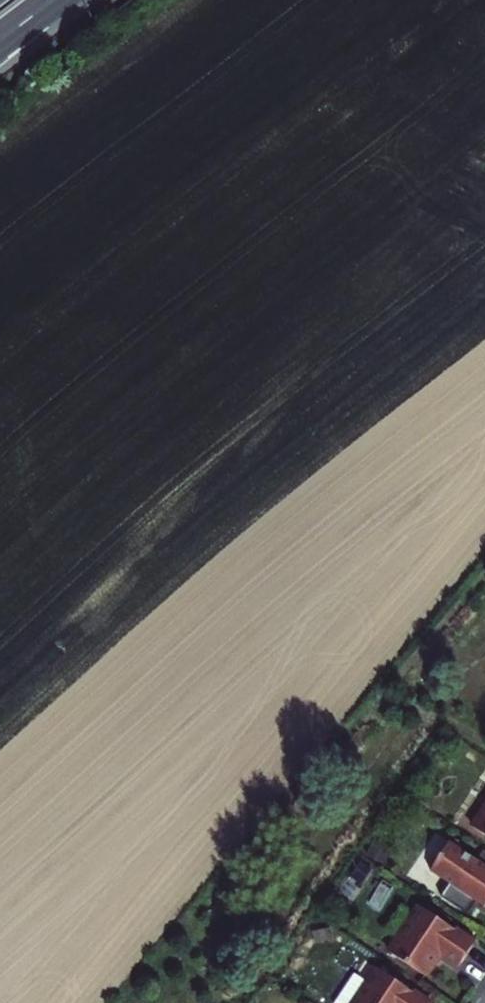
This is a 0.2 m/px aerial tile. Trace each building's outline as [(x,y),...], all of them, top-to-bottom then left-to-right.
[(473,828),(484,836),(484,810),(473,828)] [(434,867),(453,879),(445,892),(471,910),(480,898),(484,901),(484,860),(453,839),(434,867)] [(420,907),(389,953),(425,977),(441,953),(460,966),(475,944),(420,907)] [(356,1002),(429,1002),(378,969),(356,1002)]
